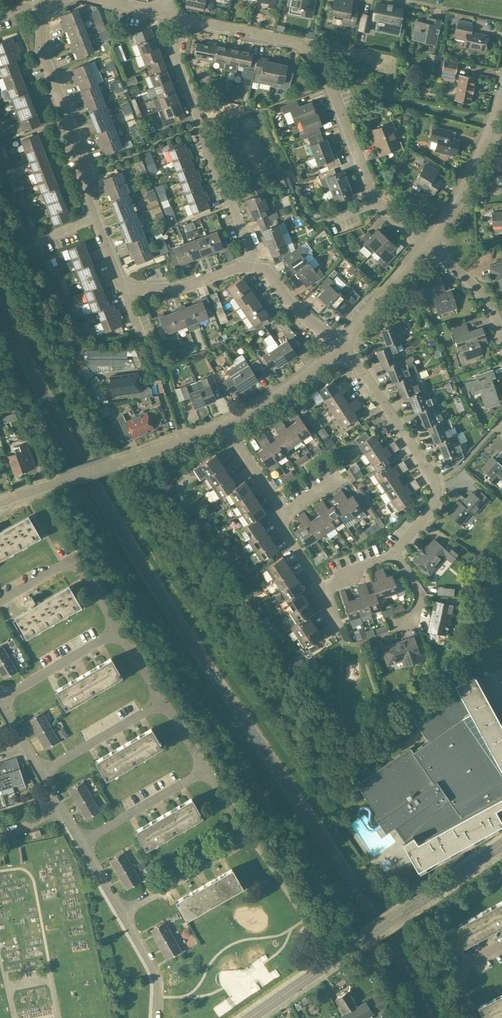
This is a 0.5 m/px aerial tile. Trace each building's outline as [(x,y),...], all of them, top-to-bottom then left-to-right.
[(186,7),(202,11),(210,12),(213,0),(187,0),(186,7)] [(256,1),(268,3),(268,7),(274,8),(275,1),(269,0),(256,0),(256,1)] [(300,15),(313,18),(314,10),(307,8),(309,0),(289,0),(288,6),(290,6),(289,13),(300,15)] [(343,20),(342,24),(354,26),(357,10),(351,9),(352,1),(348,0),(334,0),(331,14),(334,15),(334,18),(343,20)] [(387,5),(376,3),(373,20),(399,25),(402,10),(387,7),(387,5)] [(60,22),(62,27),(81,20),(77,9),(61,15),(63,21),(60,22)] [(358,30),(369,32),(373,16),(362,13),(358,30)] [(435,44),(439,20),(427,18),(426,24),(416,22),(412,40),(435,44)] [(86,30),(81,20),(62,27),(64,32),(67,31),(69,37),(86,30)] [(455,34),(466,36),(464,47),(485,51),(488,36),(471,33),(473,26),(457,23),(455,34)] [(90,41),(86,30),(69,37),(71,42),(69,43),(71,48),(90,41)] [(134,45),(137,44),(141,55),(160,47),(157,42),(155,43),(150,32),(139,36),(132,39),(134,45)] [(19,48),(17,42),(13,44),(11,38),(0,42),(0,55),(19,48)] [(94,52),(90,41),(71,48),(73,55),(76,54),(78,58),(94,52)] [(190,58),(193,59),(210,62),(209,67),(212,68),(213,66),(217,46),(217,44),(208,42),(207,46),(196,44),(195,48),(194,48),(192,49),(190,58)] [(119,44),(113,46),(119,61),(124,59),(119,44)] [(224,70),(225,70),(229,48),(217,46),(213,66),(224,68),(224,70)] [(145,65),(147,69),(152,68),(152,69),(163,65),(158,53),(161,52),(160,47),(141,55),(145,65)] [(3,65),(15,61),(20,59),(17,54),(21,53),(19,48),(0,55),(0,57),(3,65)] [(234,49),(229,48),(225,70),(236,72),(237,66),(238,66),(240,51),(238,50),(239,49),(238,48),(235,48),(234,49)] [(243,72),(242,76),(243,78),(253,79),(256,60),(251,59),(252,53),(240,51),(238,66),(244,67),(243,72)] [(428,63),(437,65),(439,55),(430,54),(428,63)] [(257,58),(256,60),(253,79),(252,81),(271,85),(275,64),(267,62),(267,60),(257,58)] [(442,67),(441,72),(456,75),(458,62),(444,60),(439,59),(437,66),(442,67)] [(3,78),(22,70),(20,65),(17,66),(15,61),(3,65),(0,67),(0,70),(3,78)] [(73,75),(75,80),(93,73),(89,62),(72,69),(75,75),(73,75)] [(290,86),(291,80),(294,65),(284,63),(284,65),(275,64),(271,85),(270,86),(286,89),(290,86)] [(149,76),(154,87),(172,80),(170,75),(167,76),(163,65),(152,69),(154,74),(149,76)] [(3,78),(7,88),(24,82),(21,76),(24,76),(22,70),(3,78)] [(97,84),(93,73),(75,80),(76,85),(78,85),(80,90),(97,84)] [(117,74),(107,79),(110,84),(120,80),(117,74)] [(470,103),(475,78),(459,75),(454,100),(470,103)] [(154,87),(158,98),(174,91),(171,85),(174,84),(172,80),(154,87)] [(7,88),(11,99),(30,92),(28,87),(26,88),(24,82),(7,88)] [(101,95),(97,84),(80,90),(83,96),(81,97),(83,102),(101,95)] [(137,85),(129,88),(132,95),(140,92),(137,85)] [(158,98),(162,108),(180,101),(178,96),(176,97),(174,91),(158,98)] [(11,99),(15,110),(31,103),(29,98),(32,97),(30,92),(11,99)] [(105,105),(101,95),(83,102),(84,107),(87,106),(89,112),(105,105)] [(165,126),(173,123),(184,118),(180,107),(182,106),(180,101),(162,108),(158,110),(165,126)] [(295,123),(300,121),(317,115),(315,108),(313,109),(311,103),(298,107),(296,102),(281,107),(284,114),(290,112),(295,123)] [(15,110),(19,120),(38,113),(36,108),(34,109),(31,103),(15,110)] [(109,116),(105,105),(89,112),(91,117),(89,118),(90,123),(109,116)] [(142,116),(138,105),(133,107),(138,118),(142,116)] [(40,118),(38,113),(19,120),(24,131),(40,125),(38,119),(40,118)] [(302,139),(308,138),(321,133),(318,126),(321,125),(317,115),(300,121),(304,131),(300,133),(302,139)] [(114,126),(109,116),(90,123),(92,128),(95,127),(97,133),(114,126)] [(376,144),(380,155),(400,148),(390,123),(373,130),(378,143),(376,144)] [(118,137),(114,126),(97,133),(99,138),(97,139),(99,144),(118,137)] [(429,140),(437,142),(435,151),(455,156),(459,140),(449,138),(450,131),(433,127),(429,140)] [(324,140),(321,133),(308,138),(310,145),(314,156),(330,150),(326,139),(324,140)] [(19,152),(25,150),(25,151),(44,144),(42,139),(39,140),(37,134),(21,140),(23,145),(17,147),(19,152)] [(122,148),(118,137),(99,144),(101,149),(103,148),(105,154),(122,148)] [(168,150),(172,161),(191,153),(189,149),(186,150),(182,140),(168,145),(170,149),(168,150)] [(25,151),(29,162),(45,156),(43,150),(46,149),(44,144),(25,151)] [(318,166),(321,173),(330,170),(341,166),(337,156),(333,157),(330,150),(314,156),(318,166)] [(172,161),(176,171),(192,165),(190,159),(193,158),(191,153),(172,161)] [(29,162),(33,173),(52,165),(50,160),(48,161),(45,156),(29,162)] [(432,195),(439,184),(432,180),(437,171),(425,164),(413,184),(432,195)] [(33,173),(38,183),(54,177),(52,171),(54,170),(52,165),(33,173)] [(176,171),(180,182),(199,175),(197,170),(194,171),(192,165),(176,171)] [(5,171),(9,181),(14,180),(11,173),(12,172),(10,169),(5,171)] [(327,182),(330,191),(348,184),(346,180),(348,179),(345,170),(332,175),(330,170),(321,173),(317,174),(321,184),(327,182)] [(103,186),(105,191),(124,183),(119,172),(103,179),(105,185),(103,186)] [(180,182),(184,192),(200,186),(198,181),(201,180),(199,175),(180,182)] [(38,183),(42,194),(61,186),(59,181),(56,182),(54,177),(38,183)] [(279,179),(285,195),(292,192),(287,177),(279,179)] [(17,187),(14,180),(9,181),(13,192),(21,189),(20,186),(17,187)] [(128,194),(124,183),(105,191),(107,196),(109,195),(111,200),(128,194)] [(352,196),(348,184),(330,191),(333,198),(327,200),(331,210),(344,205),(342,200),(352,196)] [(42,194),(46,204),(62,198),(60,193),(63,191),(61,186),(42,194)] [(184,192),(189,203),(207,196),(205,191),(203,192),(200,186),(184,192)] [(245,206),(247,211),(266,204),(264,198),(266,197),(262,187),(251,191),(253,197),(246,199),(248,205),(245,206)] [(132,205),(128,194),(111,200),(114,206),(111,207),(113,212),(132,205)] [(209,201),(207,196),(189,203),(193,214),(209,208),(207,202),(209,201)] [(46,204),(50,215),(69,208),(67,203),(64,204),(62,198),(46,204)] [(270,214),(266,204),(247,211),(249,216),(251,215),(254,221),(258,220),(260,225),(276,219),(274,213),(270,214)] [(136,215),(132,205),(113,212),(115,217),(118,216),(120,222),(136,215)] [(288,206),(280,210),(282,215),(290,212),(288,206)] [(71,213),(69,208),(50,215),(54,226),(70,219),(68,214),(71,213)] [(501,226),(501,212),(492,213),(492,224),(501,223),(501,226)] [(215,213),(202,217),(203,222),(217,218),(215,213)] [(140,226),(136,215),(120,222),(122,227),(120,228),(121,233),(140,226)] [(282,235),(276,219),(260,225),(263,235),(261,236),(263,242),(282,235)] [(124,238),(126,237),(128,243),(144,237),(140,226),(121,233),(124,238)] [(320,240),(328,235),(328,234),(329,234),(326,227),(323,229),(324,231),(317,236),(320,240)] [(154,233),(156,239),(163,237),(160,230),(154,233)] [(225,237),(220,239),(217,231),(206,236),(212,252),(218,250),(219,252),(224,251),(228,261),(234,259),(230,248),(225,237)] [(372,254),(374,251),(375,251),(386,239),(386,238),(386,239),(377,231),(373,235),(368,231),(359,241),(364,245),(363,246),(372,254)] [(288,244),(286,245),(282,235),(263,242),(265,247),(268,246),(272,257),(290,250),(288,244)] [(206,254),(212,252),(206,236),(195,239),(203,258),(207,257),(206,254)] [(128,243),(130,249),(128,250),(130,255),(149,247),(144,237),(128,243)] [(195,239),(184,243),(191,260),(196,258),(197,261),(203,258),(195,239)] [(396,247),(386,239),(375,251),(381,257),(378,261),(384,267),(395,255),(391,252),(396,247)] [(88,247),(86,248),(84,242),(67,249),(72,259),(90,252),(88,247)] [(186,265),(185,262),(191,260),(184,243),(173,247),(174,248),(172,249),(169,243),(166,244),(171,257),(170,257),(174,269),(186,265)] [(296,272),(316,259),(315,258),(315,259),(312,255),(306,254),(301,246),(292,252),(295,257),(287,263),(294,273),(296,272)] [(132,260),(134,259),(136,264),(153,257),(149,247),(130,255),(132,260)] [(92,257),(90,252),(72,259),(76,270),(92,264),(89,258),(92,257)] [(324,276),(317,266),(320,265),(316,259),(296,272),(303,282),(311,277),(314,282),(324,276)] [(490,266),(494,280),(498,279),(501,291),(501,262),(490,266)] [(76,270),(77,274),(74,275),(77,282),(99,273),(97,268),(94,269),(92,264),(76,270)] [(54,267),(54,266),(49,268),(52,276),(56,274),(55,271),(58,270),(56,267),(54,267)] [(100,285),(98,279),(100,278),(99,273),(77,282),(80,289),(83,287),(84,291),(100,285)] [(324,290),(318,297),(327,306),(329,304),(340,292),(338,294),(333,289),(336,285),(330,280),(334,276),(332,274),(320,286),(324,290)] [(244,277),(242,278),(227,288),(234,298),(249,288),(245,283),(247,281),(244,277)] [(438,312),(455,306),(450,291),(445,293),(439,277),(421,284),(426,299),(433,297),(438,312)] [(102,290),(100,285),(84,291),(88,302),(107,294),(105,289),(102,290)] [(252,293),(249,288),(234,298),(241,307),(257,296),(254,291),(252,293)] [(340,292),(329,304),(342,317),(348,310),(360,296),(352,289),(345,297),(340,292)] [(213,304),(215,309),(222,306),(220,302),(216,292),(210,295),(214,304),(213,304)] [(92,312),(97,311),(108,306),(106,301),(109,299),(107,294),(88,302),(92,312)] [(196,300),(197,303),(191,305),(198,322),(208,318),(209,321),(215,319),(211,308),(207,296),(196,300)] [(262,307),(258,302),(260,300),(257,296),(241,307),(248,317),(262,307)] [(113,304),(108,306),(97,311),(101,321),(120,314),(118,309),(115,310),(113,304)] [(191,305),(185,307),(184,305),(179,307),(187,326),(198,322),(191,305)] [(174,309),(175,311),(170,313),(176,330),(187,326),(179,307),(174,309)] [(254,326),(260,322),(264,327),(274,320),(267,310),(265,311),(262,307),(248,317),(254,326)] [(158,315),(159,317),(162,327),(157,329),(161,341),(168,338),(166,334),(176,330),(170,313),(164,315),(163,313),(158,315)] [(122,319),(120,314),(101,321),(105,332),(121,326),(119,320),(122,319)] [(76,323),(79,330),(83,328),(85,327),(84,323),(82,324),(81,321),(84,320),(83,316),(75,319),(76,323)] [(381,330),(387,346),(388,347),(394,345),(406,340),(399,323),(381,330)] [(479,344),(486,342),(482,328),(468,333),(466,326),(453,330),(459,351),(464,349),(467,359),(482,354),(479,344)] [(88,340),(83,328),(79,330),(83,340),(88,340)] [(287,341),(278,346),(288,361),(296,356),(295,353),(301,350),(293,338),(288,341),(287,341)] [(269,353),(263,357),(270,369),(276,365),(278,368),(288,361),(278,346),(275,341),(268,345),(267,347),(267,349),(267,351),(269,353)] [(383,368),(386,366),(400,361),(394,345),(388,347),(387,346),(376,350),(383,368)] [(127,350),(87,350),(87,357),(127,357),(128,355),(131,355),(137,369),(143,368),(135,349),(127,349),(127,350)] [(413,356),(403,360),(403,359),(400,361),(386,366),(393,383),(396,381),(413,375),(418,373),(415,365),(414,364),(413,363),(412,363),(414,359),(413,356)] [(245,359),(235,365),(244,379),(249,386),(258,381),(256,378),(262,374),(255,363),(249,366),(245,359)] [(225,391),(229,389),(232,394),(238,390),(239,392),(249,386),(244,379),(235,365),(226,371),(230,378),(221,384),(225,391)] [(491,379),(494,377),(492,371),(476,376),(477,380),(465,384),(468,391),(467,392),(469,397),(470,396),(470,394),(480,391),(486,408),(499,404),(491,379)] [(140,398),(140,392),(137,374),(109,377),(112,396),(130,394),(131,399),(140,398)] [(419,391),(413,375),(396,381),(402,398),(408,396),(419,391)] [(207,378),(197,382),(205,405),(216,401),(211,389),(217,387),(213,376),(207,378)] [(318,391),(324,400),(348,384),(345,380),(337,386),(333,381),(318,391)] [(197,382),(186,386),(180,388),(185,399),(190,397),(195,409),(205,405),(197,382)] [(351,388),(348,384),(324,400),(330,409),(345,399),(342,394),(351,388)] [(415,413),(418,411),(433,406),(426,389),(419,391),(408,396),(415,413)] [(461,396),(454,397),(457,412),(463,411),(461,396)] [(330,409),(336,418),(360,402),(357,398),(348,404),(345,399),(330,409)] [(363,406),(360,402),(336,418),(342,427),(357,417),(354,412),(363,406)] [(425,428),(428,427),(442,421),(436,404),(433,406),(418,411),(425,428)] [(161,405),(155,408),(157,413),(163,410),(161,405)] [(108,406),(100,409),(103,417),(111,413),(108,406)] [(135,415),(136,417),(143,434),(153,429),(149,419),(156,416),(153,410),(144,413),(143,411),(135,415)] [(133,438),(143,434),(136,417),(125,422),(122,415),(117,418),(123,433),(129,430),(133,438)] [(296,422),(292,425),(301,440),(311,433),(299,416),(294,419),(296,422)] [(316,418),(309,423),(315,431),(322,426),(316,418)] [(434,443),(438,442),(452,436),(445,420),(442,421),(428,427),(434,443)] [(292,446),(301,440),(292,425),(287,428),(284,425),(280,428),(292,446)] [(283,452),(292,446),(280,428),(276,431),(278,434),(273,437),(276,440),(283,452)] [(358,444),(364,453),(380,443),(376,438),(380,436),(376,432),(358,444)] [(452,436),(438,442),(444,459),(450,457),(454,467),(464,457),(455,435),(452,436)] [(324,443),(327,449),(335,444),(331,438),(324,443)] [(285,455),(283,452),(276,440),(271,444),(269,441),(265,443),(276,461),(285,455)] [(393,442),(387,445),(391,452),(397,449),(393,442)] [(15,454),(8,456),(15,475),(28,470),(24,458),(30,456),(25,443),(13,448),(15,454)] [(267,467),(276,461),(265,443),(261,446),(262,449),(257,452),(267,467)] [(364,453),(370,462),(389,450),(386,446),(383,448),(380,443),(364,453)] [(318,445),(312,449),(316,454),(322,450),(318,445)] [(391,454),(389,450),(370,462),(376,471),(388,463),(388,464),(392,462),(388,457),(391,454)] [(492,457),(481,469),(489,476),(487,478),(495,485),(501,478),(501,479),(501,450),(494,459),(492,457)] [(200,480),(205,477),(208,475),(208,474),(222,465),(215,454),(201,464),(193,469),(200,480)] [(306,454),(300,458),(303,463),(309,459),(306,454)] [(346,461),(342,455),(337,458),(341,464),(346,461)] [(298,466),(303,463),(300,458),(295,461),(298,466)] [(391,469),(388,464),(388,463),(376,471),(373,473),(379,483),(397,471),(395,467),(391,469)] [(212,487),(215,485),(229,476),(222,465),(208,474),(208,475),(211,478),(208,480),(212,487)] [(346,471),(349,476),(354,473),(351,467),(346,471)] [(291,471),(285,475),(289,480),(294,476),(291,471)] [(400,475),(397,471),(379,483),(385,492),(400,482),(397,477),(400,475)] [(358,479),(354,473),(349,476),(353,482),(358,479)] [(283,483),(289,480),(285,475),(280,478),(283,483)] [(219,498),(231,491),(231,490),(236,486),(229,476),(215,485),(218,489),(215,491),(219,498)] [(235,503),(238,501),(237,501),(251,492),(244,481),(236,486),(231,490),(231,491),(233,494),(230,496),(235,503)] [(385,492),(391,501),(409,489),(407,485),(403,487),(400,482),(385,492)] [(356,490),(360,496),(365,492),(361,487),(356,490)] [(391,501),(385,504),(391,514),(397,510),(407,503),(412,500),(409,495),(412,493),(409,489),(391,501)] [(366,515),(363,510),(353,496),(348,499),(342,490),(338,493),(353,517),(354,516),(357,521),(366,515)] [(241,513),(245,511),(244,511),(258,502),(251,492),(237,501),(238,501),(240,505),(237,507),(241,513)] [(368,498),(365,492),(360,496),(363,501),(368,498)] [(481,492),(477,497),(472,492),(465,499),(464,498),(460,503),(458,501),(447,514),(460,525),(471,513),(474,516),(484,504),(486,506),(491,501),(481,492)] [(335,507),(343,521),(345,523),(353,517),(338,493),(334,495),(339,504),(335,507)] [(323,501),(319,503),(334,527),(343,521),(335,507),(334,506),(329,509),(323,501)] [(244,517),(248,523),(251,521),(251,522),(258,518),(265,513),(258,502),(244,511),(245,511),(247,515),(244,517)] [(326,533),(334,527),(319,503),(315,506),(321,515),(316,518),(326,533)] [(366,509),(370,515),(375,511),(371,506),(366,509)] [(374,520),(378,517),(375,511),(370,515),(374,520)] [(317,539),(326,533),(316,518),(311,521),(305,512),(301,515),(317,539)] [(307,545),(317,539),(301,515),(297,518),(302,527),(297,530),(307,545)] [(246,531),(250,537),(264,528),(258,518),(251,522),(251,521),(248,523),(243,526),(246,531)] [(40,537),(30,519),(0,536),(0,560),(40,537)] [(250,537),(251,538),(253,541),(249,543),(254,550),(257,548),(271,539),(264,528),(250,537)] [(278,549),(271,539),(257,548),(259,552),(256,554),(261,561),(278,549)] [(442,546),(434,539),(415,562),(422,568),(422,572),(428,577),(437,566),(435,564),(445,553),(453,560),(460,552),(447,541),(442,546)] [(318,556),(314,559),(317,564),(323,561),(328,558),(328,557),(325,552),(324,552),(318,556)] [(272,579),(276,577),(276,576),(290,567),(283,556),(269,566),(271,570),(268,572),(272,579)] [(279,589),(283,587),(282,587),(297,577),(290,567),(276,576),(276,577),(278,580),(275,582),(279,589)] [(387,596),(397,593),(398,596),(406,593),(403,586),(403,587),(400,578),(394,580),(392,575),(387,577),(383,567),(378,569),(387,596)] [(378,599),(387,596),(378,569),(374,570),(377,580),(372,582),(374,590),(375,590),(378,599)] [(282,593),(286,599),(289,597),(300,590),(300,591),(304,588),(297,577),(282,587),(283,587),(285,591),(282,593)] [(381,609),(378,599),(375,590),(374,590),(369,592),(367,584),(361,585),(370,613),(381,609)] [(360,616),(370,613),(361,585),(357,587),(359,595),(354,597),(360,616)] [(27,638),(81,606),(71,588),(16,620),(27,638)] [(288,604),(292,610),(307,601),(300,591),(300,590),(289,597),(286,599),(285,599),(288,604)] [(345,591),(341,593),(350,620),(360,616),(354,597),(348,599),(345,591)] [(292,610),(292,611),(294,614),(292,616),(296,623),(299,621),(308,616),(314,613),(307,601),(292,610)] [(452,616),(455,605),(434,601),(428,631),(446,635),(450,615),(452,616)] [(403,605),(392,609),(394,615),(405,611),(403,605)] [(298,638),(301,636),(300,635),(315,626),(308,616),(299,621),(296,623),(293,624),(296,629),(293,631),(298,638)] [(322,637),(315,626),(300,635),(301,636),(303,639),(300,641),(304,648),(308,646),(315,642),(322,637)] [(404,666),(426,659),(423,650),(418,652),(414,638),(382,648),(388,664),(402,660),(404,666)] [(315,642),(308,646),(311,652),(319,647),(315,642)] [(9,658),(2,645),(0,646),(0,664),(9,658)] [(9,658),(0,664),(0,671),(4,678),(17,671),(9,658)] [(112,658),(84,674),(94,693),(122,676),(112,658)] [(66,709),(94,693),(84,674),(55,690),(66,709)] [(473,675),(454,685),(459,694),(416,724),(427,741),(412,751),(410,748),(356,785),(380,818),(378,820),(385,831),(393,826),(396,830),(404,826),(417,850),(426,846),(432,857),(491,825),(490,824),(489,825),(486,821),(501,812),(501,747),(485,716),(492,711),(473,675)] [(29,720),(37,734),(51,726),(43,712),(29,720)] [(59,741),(51,726),(37,734),(45,749),(59,741)] [(62,726),(57,729),(60,736),(66,733),(62,726)] [(152,728),(124,744),(134,763),(162,747),(152,728)] [(106,779),(134,763),(124,744),(95,760),(106,779)] [(25,785),(19,768),(16,757),(4,761),(12,786),(17,785),(17,786),(19,787),(25,785)] [(12,786),(4,761),(0,763),(0,787),(1,790),(12,786)] [(69,789),(78,804),(92,796),(83,781),(69,789)] [(100,811),(92,796),(78,804),(86,819),(100,811)] [(192,799),(164,815),(174,833),(203,817),(192,799)] [(146,849),(174,833),(164,815),(136,831),(146,849)] [(39,829),(29,833),(31,839),(41,835),(39,829)] [(110,860),(119,874),(137,864),(136,862),(131,865),(124,852),(110,860)] [(140,881),(133,869),(136,867),(136,866),(138,865),(137,864),(119,874),(127,889),(140,881)] [(232,869),(204,885),(215,903),(243,887),(232,869)] [(187,919),(215,903),(204,885),(176,901),(187,919)] [(475,917),(485,936),(501,926),(501,902),(475,917)] [(456,951),(485,936),(475,917),(446,932),(456,951)] [(151,930),(159,944),(173,936),(165,922),(151,930)] [(181,951),(173,936),(159,944),(168,959),(181,951)] [(363,975),(358,968),(344,978),(348,985),(363,975)] [(336,999),(340,1005),(338,1007),(342,1013),(341,1015),(343,1017),(345,1017),(352,1014),(349,1010),(356,1005),(347,991),(346,992),(344,992),(341,994),(340,996),(336,999)] [(345,1017),(365,1017),(372,1014),(389,1005),(382,993),(364,1002),(358,1007),(356,1005),(349,1010),(352,1014),(345,1017)] [(229,996),(213,1008),(219,1016),(235,1005),(229,996)] [(480,1006),(486,1017),(501,1017),(501,996),(480,1006)]
